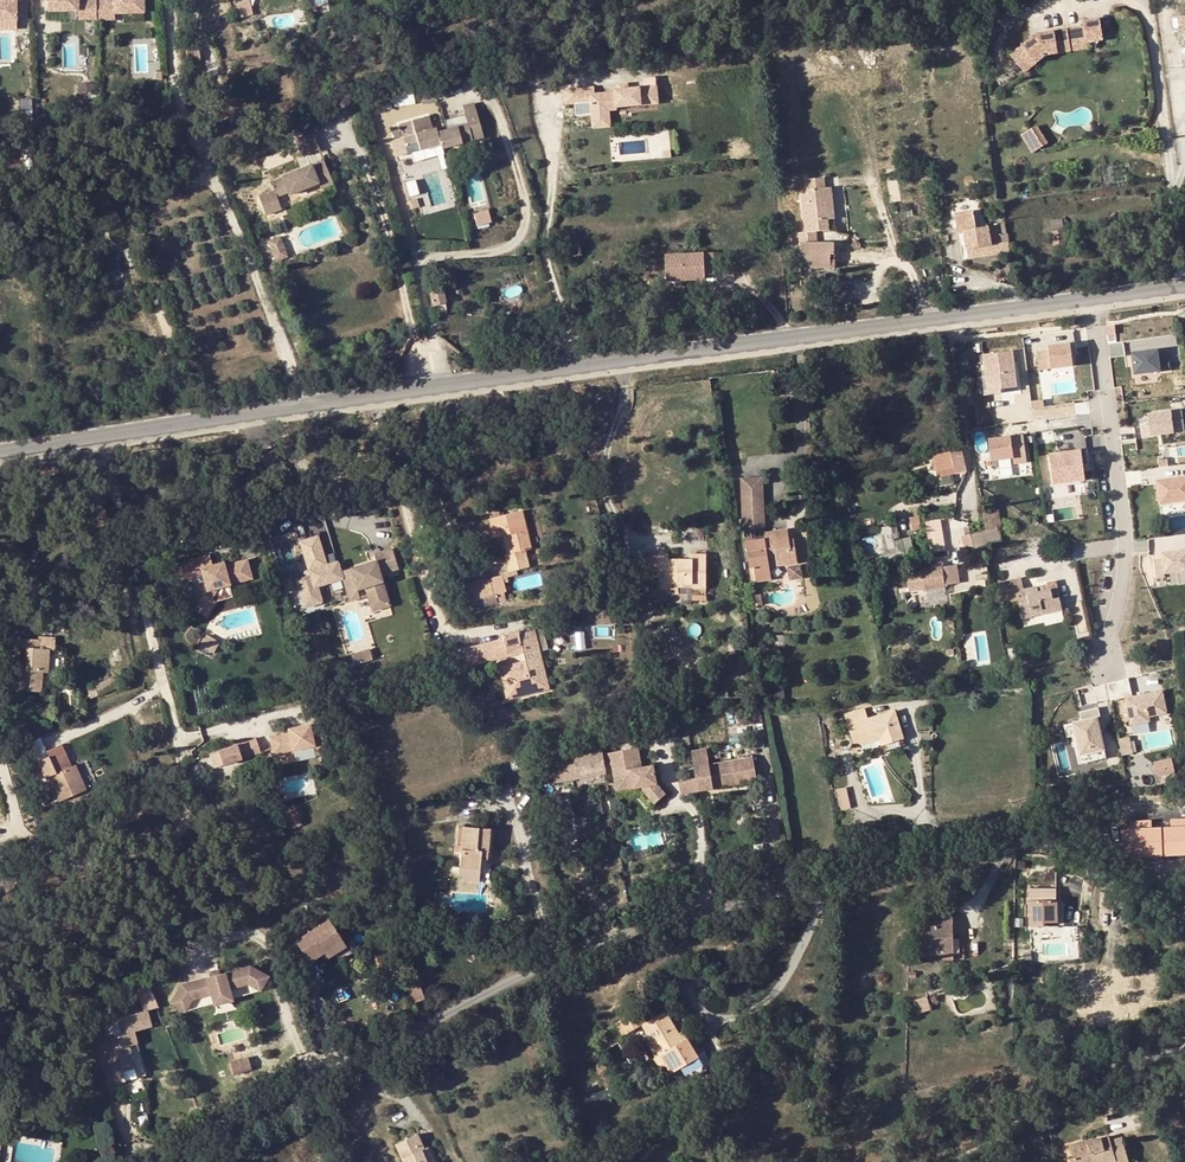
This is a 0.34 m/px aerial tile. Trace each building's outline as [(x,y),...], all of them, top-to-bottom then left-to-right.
[(15,0),(0,0),(0,18),(16,17),(15,0)] [(51,9),(80,9),(80,16),(98,16),(98,18),(116,18),(115,11),(145,10),(144,0),(50,0),(51,9)] [(1085,25),(1087,40),(1104,38),(1101,17),(1084,19),(1085,25)] [(1085,25),(1068,27),(1071,43),(1087,40),(1085,25)] [(1010,50),(1021,68),(1046,52),(1071,49),(1071,43),(1068,27),(1037,32),(1010,50)] [(199,48),(187,49),(187,61),(200,60),(199,48)] [(568,99),(591,97),(593,114),(609,113),(608,103),(657,99),(655,83),(627,85),(619,86),(615,86),(615,89),(596,90),(591,90),(591,83),(566,85),(568,99)] [(408,147),(421,143),(441,138),(441,141),(462,135),(481,130),(473,100),(462,104),(465,116),(466,120),(455,123),(438,128),(434,129),(432,124),(429,112),(400,120),(408,147)] [(609,113),(593,114),(594,124),(610,122),(609,113)] [(301,152),(320,145),(314,128),(296,135),(301,152)] [(1046,143),(1036,128),(1029,132),(1039,148),(1046,143)] [(441,141),(442,143),(443,147),(463,141),(462,135),(441,141)] [(442,143),(441,141),(441,138),(421,143),(422,148),(442,143)] [(312,164),(304,167),(303,165),(271,177),(274,185),(259,190),(266,209),(281,203),(277,191),(289,186),(290,190),(318,179),(320,185),(333,180),(325,157),(312,162),(312,164)] [(800,244),(817,244),(815,232),(828,230),(825,202),(830,201),(828,187),(824,188),(823,178),(806,180),(808,196),(801,196),(805,233),(799,233),(800,244)] [(131,184),(134,193),(143,191),(139,181),(131,184)] [(830,187),(828,187),(830,201),(825,202),(827,220),(834,219),(830,187)] [(112,204),(101,208),(108,226),(120,222),(112,204)] [(479,225),(493,220),(489,208),(475,213),(479,225)] [(972,212),(954,214),(956,232),(963,231),(968,260),(1010,253),(1007,235),(999,237),(997,226),(975,229),(972,212)] [(1063,232),(1062,220),(1051,221),(1052,233),(1063,232)] [(111,234),(123,230),(120,222),(108,226),(111,234)] [(275,254),(285,250),(278,231),(268,235),(275,254)] [(790,231),(779,231),(780,247),(791,246),(790,231)] [(1065,248),(1063,232),(1052,233),(1053,245),(1061,244),(1061,248),(1065,248)] [(800,244),(800,267),(834,267),(834,243),(817,244),(800,244)] [(579,246),(579,244),(567,246),(569,257),(581,255),(579,246)] [(688,271),(688,280),(705,279),(705,275),(715,275),(714,253),(665,254),(666,275),(684,274),(684,271),(688,271)] [(684,274),(666,275),(666,281),(688,280),(688,271),(684,271),(684,274)] [(441,291),(430,294),(434,306),(446,303),(443,291),(441,291)] [(422,308),(434,306),(430,294),(420,296),(422,308)] [(446,303),(434,306),(437,313),(447,310),(446,303)] [(1073,365),(1070,344),(1048,347),(1049,351),(1037,352),(1039,370),(1073,365)] [(983,391),(1020,389),(1018,350),(981,352),(983,391)] [(1158,350),(1132,353),(1135,374),(1171,370),(1169,360),(1160,361),(1158,350)] [(825,421),(839,418),(838,408),(824,411),(825,421)] [(1182,410),(1148,414),(1149,425),(1142,426),(1143,436),(1184,431),(1182,410)] [(839,418),(825,421),(827,432),(842,430),(839,418)] [(1023,435),(989,440),(992,461),(1013,458),(1014,464),(1027,462),(1023,435)] [(943,474),(967,469),(962,448),(938,453),(943,474)] [(1081,450),(1050,454),(1054,484),(1085,479),(1081,450)] [(814,455),(815,464),(824,464),(824,454),(814,455)] [(741,479),(741,496),(758,495),(759,526),(742,526),(745,541),(759,539),(760,545),(767,544),(765,533),(762,525),(760,478),(741,479)] [(1157,481),(1160,503),(1184,500),(1184,478),(1157,481)] [(742,526),(759,526),(758,495),(741,496),(742,526)] [(1160,503),(1161,510),(1184,507),(1184,500),(1160,503)] [(987,530),(980,532),(983,546),(1002,540),(993,509),(986,511),(990,529),(987,530)] [(529,549),(524,525),(520,511),(496,517),(491,518),(495,537),(502,535),(508,534),(511,553),(507,554),(505,554),(509,571),(527,567),(524,551),(529,549)] [(990,529),(986,511),(981,513),(987,530),(990,529)] [(885,548),(895,548),(895,526),(885,526),(885,548)] [(795,546),(790,546),(789,538),(788,530),(765,533),(767,544),(767,547),(760,548),(760,545),(759,539),(745,541),(748,567),(753,567),(755,581),(771,578),(770,567),(798,563),(795,546)] [(983,546),(980,532),(980,530),(971,533),(975,549),(983,546)] [(962,536),(966,551),(975,549),(971,533),(962,536)] [(508,534),(502,535),(507,554),(511,553),(508,534)] [(1162,553),(1163,559),(1154,560),(1156,578),(1165,577),(1165,573),(1184,571),(1184,550),(1162,553)] [(365,588),(373,610),(389,606),(381,575),(398,569),(392,551),(375,556),(377,563),(345,572),(351,592),(365,588)] [(657,581),(657,589),(668,589),(668,583),(678,584),(693,584),(693,587),(706,588),(706,560),(690,559),(669,559),(669,554),(658,553),(658,555),(657,581)] [(657,581),(658,555),(647,556),(646,580),(657,581)] [(207,608),(212,599),(217,590),(240,585),(239,579),(247,577),(244,563),(223,567),(219,568),(218,565),(212,566),(209,556),(186,562),(190,579),(203,576),(204,583),(200,584),(192,600),(199,604),(207,608)] [(950,565),(953,582),(959,581),(957,564),(950,565)] [(942,566),(945,583),(953,582),(950,565),(942,566)] [(945,583),(942,566),(922,569),(925,587),(945,583)] [(967,575),(968,581),(979,579),(978,573),(967,575)] [(502,575),(464,585),(468,600),(492,594),(493,601),(507,598),(506,591),(504,584),(502,575)] [(239,579),(240,585),(249,583),(247,577),(239,579)] [(678,584),(668,583),(668,589),(667,593),(678,593),(678,587),(678,584)] [(1042,609),(1042,613),(1062,609),(1056,583),(1049,585),(1051,589),(1038,592),(1037,586),(1016,590),(1014,583),(1002,585),(1005,599),(1017,597),(1019,601),(1022,617),(1032,616),(1031,611),(1042,609)] [(207,608),(199,604),(196,609),(209,615),(216,601),(212,599),(207,608)] [(523,654),(538,651),(534,630),(517,633),(517,632),(501,635),(504,650),(511,649),(520,647),(521,653),(523,654)] [(54,635),(40,634),(40,640),(40,648),(49,649),(53,649),(54,635)] [(203,645),(217,653),(222,645),(209,636),(203,645)] [(27,658),(26,663),(21,663),(20,690),(41,692),(42,673),(47,673),(49,649),(40,648),(40,640),(31,639),(19,638),(18,638),(17,647),(27,648),(27,658)] [(353,648),(357,657),(373,651),(370,642),(353,648)] [(511,649),(512,655),(521,653),(520,647),(511,649)] [(524,662),(540,659),(538,651),(523,654),(524,662)] [(540,659),(524,662),(513,664),(514,669),(499,671),(505,698),(533,694),(532,688),(545,685),(540,659)] [(90,698),(120,687),(116,678),(87,690),(90,698)] [(1131,678),(1108,681),(1110,698),(1133,695),(1131,678)] [(1163,691),(1125,698),(1130,725),(1150,722),(1149,717),(1167,713),(1163,691)] [(845,712),(855,746),(860,744),(880,737),(886,735),(888,743),(903,738),(895,710),(869,718),(865,706),(845,712)] [(1100,716),(1098,707),(1079,712),(1082,721),(1065,725),(1067,737),(1072,736),(1076,735),(1082,763),(1106,758),(1097,717),(1100,716)] [(644,723),(634,725),(636,735),(646,734),(644,723)] [(309,726),(292,729),(299,751),(314,748),(315,752),(325,750),(320,728),(310,730),(309,726)] [(272,755),(299,751),(292,729),(288,729),(289,734),(270,737),(272,755)] [(880,737),(883,745),(888,743),(886,735),(880,737)] [(1082,763),(1076,735),(1072,736),(1079,764),(1082,763)] [(1129,738),(1118,740),(1120,754),(1132,752),(1129,738)] [(256,740),(236,745),(241,759),(249,756),(261,753),(256,740)] [(49,776),(60,800),(87,788),(83,780),(79,781),(72,765),(62,744),(47,751),(49,756),(38,761),(45,778),(49,776)] [(860,744),(855,746),(858,757),(863,755),(860,744)] [(218,751),(223,765),(241,759),(236,745),(218,751)] [(640,759),(638,748),(611,752),(604,754),(603,754),(603,749),(568,755),(553,757),(555,770),(570,767),(572,778),(606,772),(605,765),(612,764),(617,791),(640,787),(655,803),(665,794),(657,784),(653,765),(642,767),(632,768),(631,761),(640,759)] [(707,749),(693,751),(697,778),(684,780),(686,789),(698,787),(698,789),(756,779),(752,756),(709,763),(707,749)] [(223,765),(218,751),(210,754),(215,768),(223,765)] [(1182,769),(1179,757),(1154,763),(1157,775),(1182,769)] [(632,768),(642,767),(640,759),(631,761),(632,768)] [(79,781),(83,780),(76,764),(72,765),(79,781)] [(570,767),(555,770),(557,780),(572,778),(570,767)] [(838,788),(842,808),(851,806),(847,786),(838,788)] [(284,808),(291,828),(301,824),(294,804),(284,808)] [(1153,823),(1153,819),(1132,819),(1132,855),(1184,853),(1184,822),(1153,823)] [(480,859),(487,859),(489,828),(463,826),(463,827),(457,827),(455,852),(461,852),(459,867),(479,868),(480,859)] [(864,855),(865,864),(874,862),(872,854),(864,855)] [(479,868),(459,867),(458,879),(478,881),(479,868)] [(1057,922),(1057,898),(1057,876),(1034,875),(1034,900),(1030,900),(1030,926),(1043,926),(1043,922),(1057,922)] [(946,939),(953,939),(953,938),(952,915),(935,915),(935,921),(923,921),(923,955),(944,954),(946,954),(946,939)] [(324,952),(342,940),(328,920),(296,940),(309,962),(324,952)] [(946,954),(944,954),(944,959),(953,958),(953,939),(946,939),(946,954)] [(342,940),(324,952),(328,958),(346,947),(342,940)] [(1017,952),(1020,958),(1031,954),(1030,949),(1017,952)] [(402,969),(415,1002),(424,998),(412,965),(402,969)] [(988,973),(990,979),(996,977),(994,971),(988,973)] [(192,1006),(191,998),(214,994),(216,1005),(236,1002),(231,973),(175,982),(180,1008),(192,1006)] [(153,983),(139,987),(144,1010),(158,1007),(153,983)] [(930,1008),(927,997),(913,1001),(916,1013),(930,1008)] [(647,1021),(640,1009),(629,1015),(637,1027),(642,1024),(651,1040),(660,1054),(671,1073),(681,1067),(699,1056),(683,1030),(678,1033),(665,1011),(647,1021)] [(131,1054),(128,1046),(137,1043),(134,1031),(151,1026),(147,1010),(119,1018),(123,1034),(104,1040),(117,1083),(125,1082),(122,1072),(135,1068),(132,1059),(131,1054)] [(637,1027),(629,1015),(615,1023),(623,1036),(637,1027)] [(646,1043),(655,1057),(660,1054),(651,1040),(646,1043)] [(236,1074),(254,1068),(250,1055),(231,1061),(236,1074)] [(699,1056),(681,1067),(688,1079),(706,1069),(699,1056)] [(603,1061),(597,1065),(602,1075),(609,1071),(603,1061)] [(704,1090),(705,1092),(710,1089),(707,1082),(694,1089),(697,1094),(704,1090)] [(1184,1128),(1184,1127),(1173,1108),(1162,1116),(1175,1135),(1184,1128)] [(1029,1132),(1034,1147),(1043,1144),(1038,1128),(1029,1132)] [(1175,1135),(1177,1138),(1184,1133),(1184,1128),(1175,1135)] [(420,1150),(423,1149),(416,1133),(396,1143),(403,1161),(426,1161),(420,1150)] [(1070,1145),(1073,1158),(1070,1159),(1071,1161),(1109,1161),(1116,1160),(1117,1161),(1126,1161),(1129,1161),(1122,1138),(1111,1141),(1109,1135),(1081,1144),(1080,1142),(1070,1145)] [(433,1161),(427,1147),(423,1149),(420,1150),(426,1161),(431,1161),(433,1161)]
